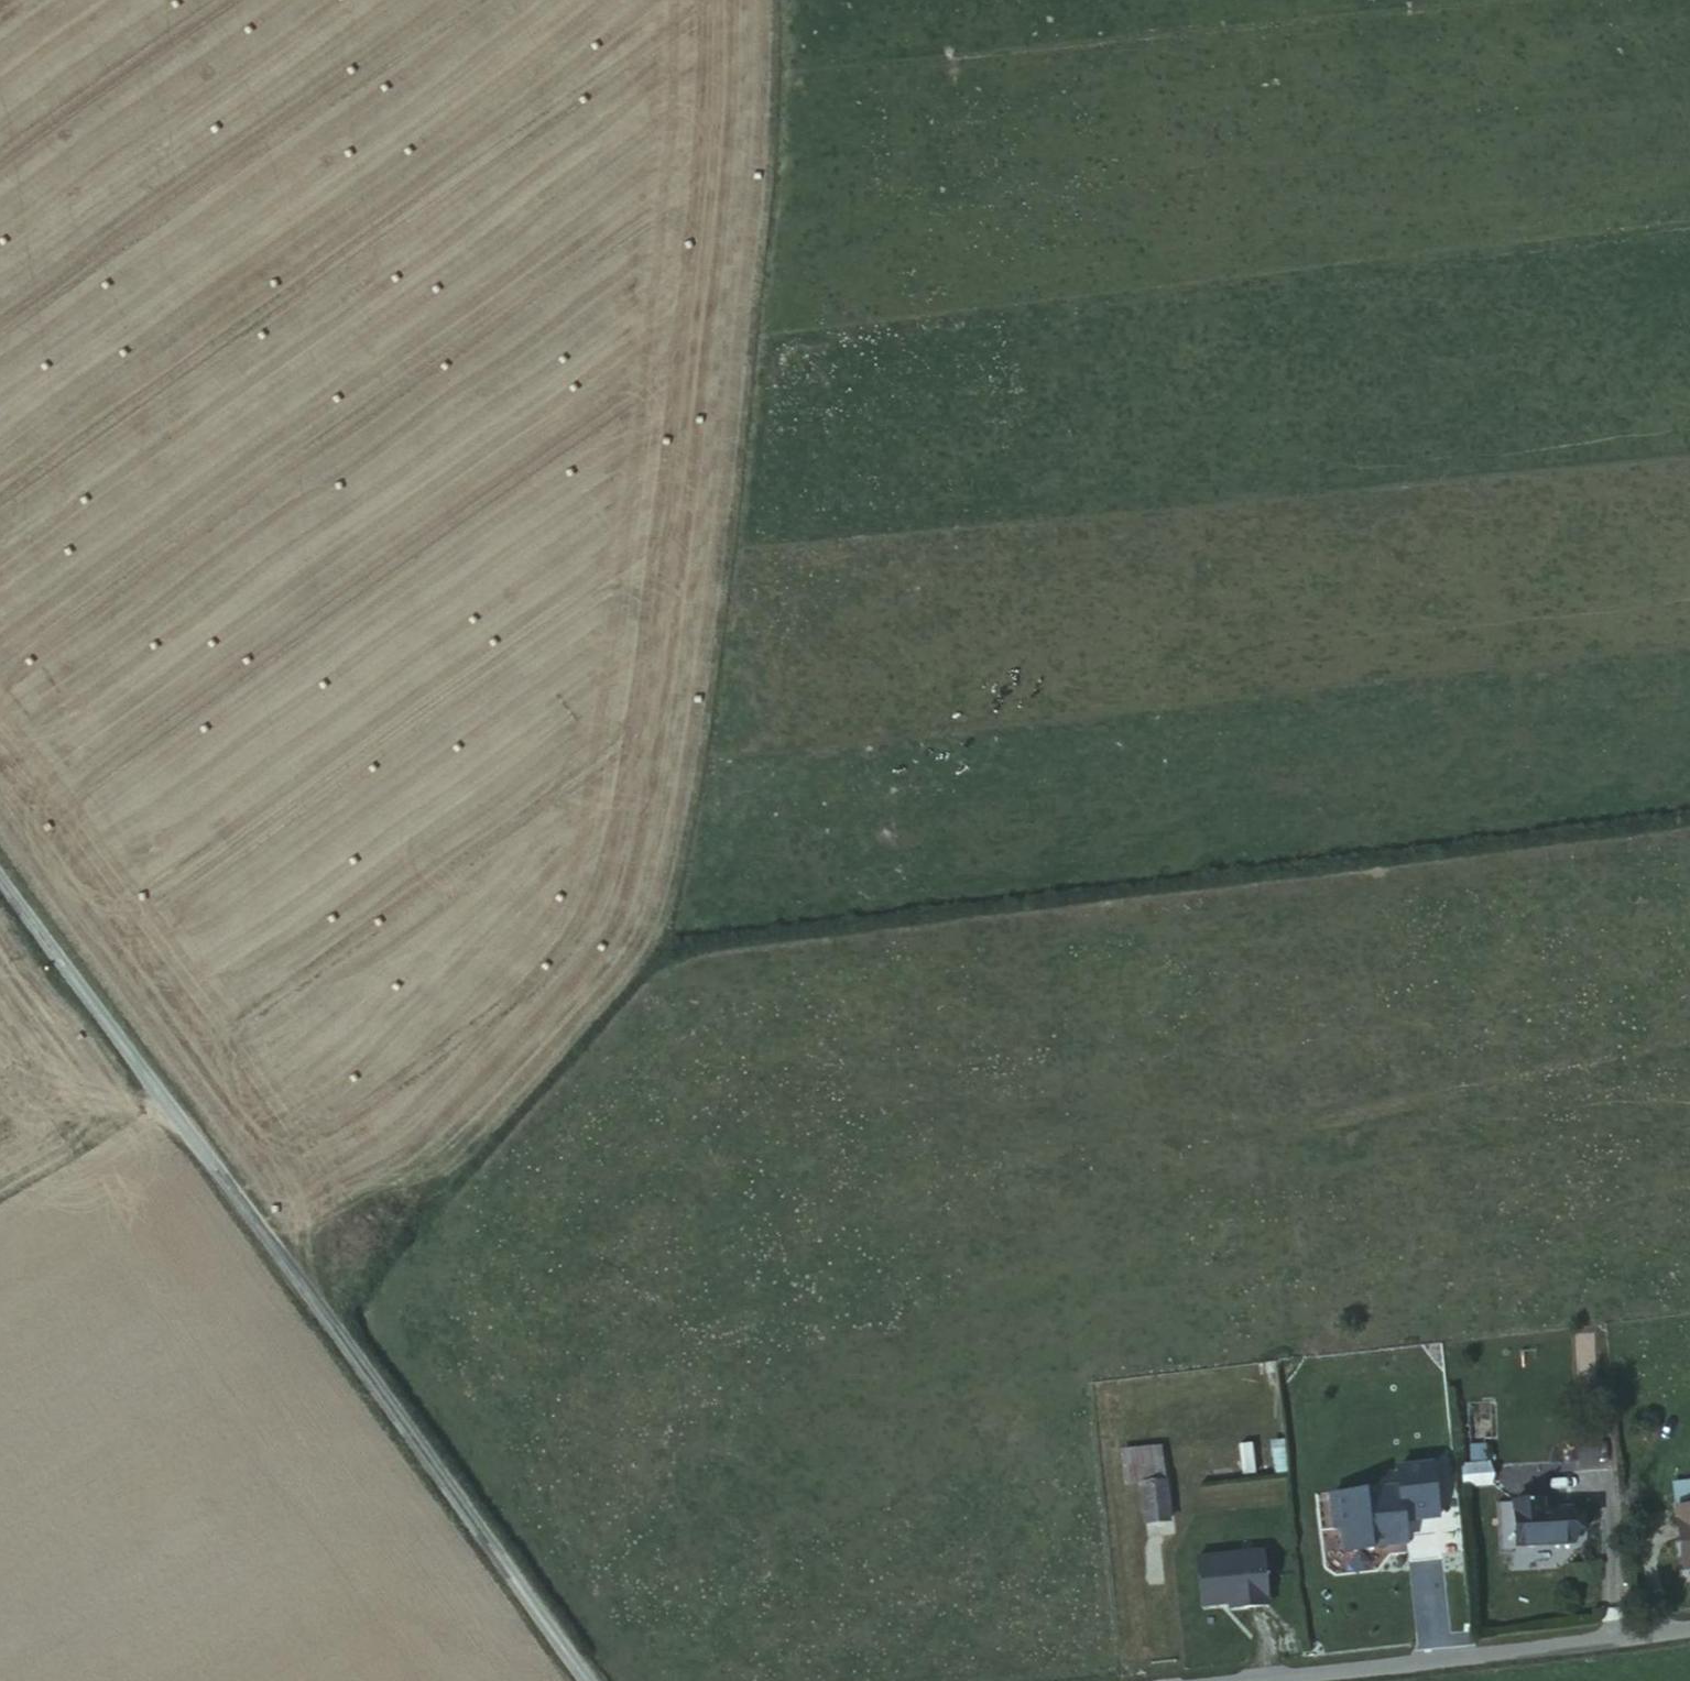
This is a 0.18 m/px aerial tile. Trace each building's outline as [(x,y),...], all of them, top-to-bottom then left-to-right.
[(1406,1471),(1432,1469),(1427,1420),(1400,1424),(1406,1471)] [(1286,1440),(1239,1446),(1243,1479),(1290,1474),(1286,1440)] [(1143,1488),(1163,1486),(1162,1450),(1141,1450),(1143,1488)] [(1467,1488),(1494,1484),(1491,1461),(1463,1465),(1467,1488)] [(1513,1477),(1514,1495),(1542,1493),(1541,1476),(1513,1477)] [(1542,1493),(1514,1495),(1516,1527),(1571,1524),(1570,1492),(1542,1493)] [(1681,1504),(1684,1566),(1689,1566),(1689,1503),(1681,1504)] [(1275,1605),(1267,1549),(1196,1559),(1204,1615),(1275,1605)]
